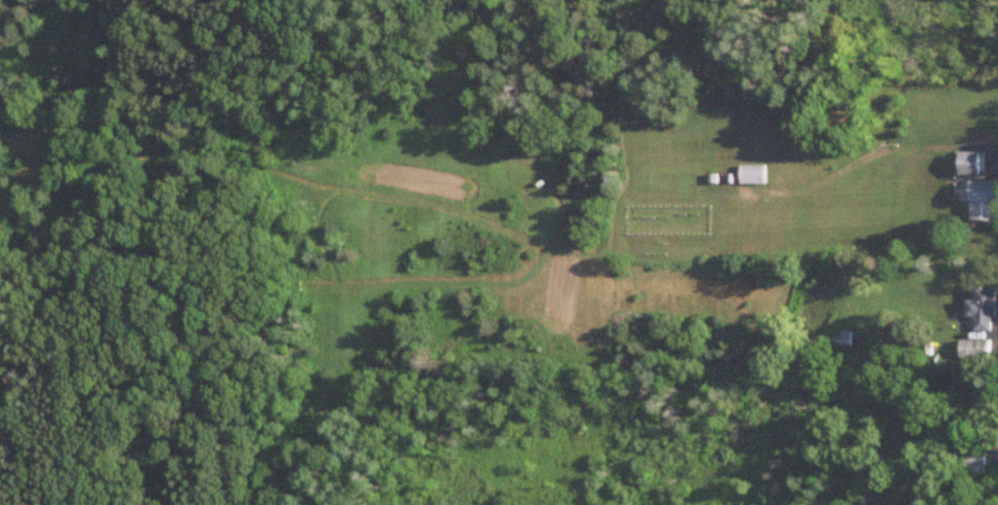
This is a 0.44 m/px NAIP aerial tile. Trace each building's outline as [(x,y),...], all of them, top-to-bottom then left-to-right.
[(980,153),(961,153),(961,177),(980,177),(980,153)] [(741,186),(767,186),(767,166),(741,166),(741,186)] [(971,182),(971,223),(997,223),(997,182),(971,182)] [(995,289),(974,289),(974,301),(965,301),(965,319),(974,319),(974,332),(994,332),(995,289)] [(833,347),(850,348),(851,334),(833,333),(833,347)] [(984,357),(984,345),(967,345),(967,357),(984,357)] [(965,474),(981,474),(981,455),(965,455),(965,474)]
